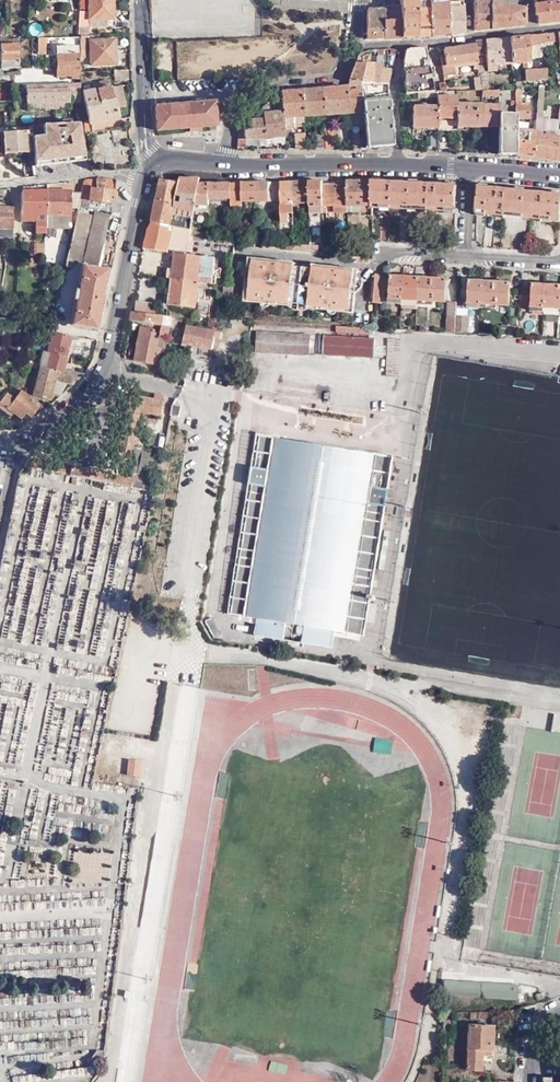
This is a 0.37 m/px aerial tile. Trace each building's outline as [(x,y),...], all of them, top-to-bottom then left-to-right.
[(80,35),(89,34),(89,28),(108,27),(108,20),(114,20),(114,0),(88,0),(88,10),(79,11),(80,35)] [(417,36),(416,9),(416,0),(399,0),(400,9),(400,20),(402,37),(417,36)] [(430,0),(424,0),(424,8),(416,9),(417,36),(430,35),(430,4),(430,0)] [(473,4),(472,30),(490,29),(490,3),(473,0),(473,4)] [(448,3),(448,33),(448,35),(463,32),(464,6),(462,6),(462,2),(448,3)] [(430,35),(448,33),(448,3),(430,4),(430,35)] [(490,3),(490,29),(523,25),(523,24),(524,8),(490,3)] [(534,6),(535,15),(538,15),(539,24),(559,21),(559,3),(534,6)] [(383,9),(376,10),(374,39),(376,39),(384,38),(384,21),(384,10),(383,9)] [(392,21),(400,20),(400,9),(384,10),(384,21),(388,21),(392,21)] [(366,10),(365,39),(374,39),(376,10),(366,10)] [(384,38),(402,37),(400,20),(392,21),(388,21),(384,21),(384,38)] [(527,54),(539,53),(538,44),(552,43),(552,42),(552,34),(526,37),(527,54)] [(46,37),(33,38),(33,46),(37,46),(37,54),(45,54),(46,37)] [(526,37),(507,38),(510,63),(519,62),(520,69),(528,68),(528,63),(527,54),(526,37)] [(19,67),(19,38),(6,38),(1,38),(2,67),(19,67)] [(507,38),(483,40),(485,54),(486,65),(498,64),(510,63),(507,38)] [(116,65),(115,39),(91,40),(92,65),(116,65)] [(474,40),(475,45),(476,55),(485,54),(483,40),(474,40)] [(538,44),(539,53),(542,53),(542,50),(553,49),(552,43),(538,44)] [(477,62),(476,55),(475,45),(444,48),(445,65),(477,62)] [(58,72),(58,75),(71,75),(79,75),(79,53),(75,54),(75,46),(58,46),(58,72)] [(405,50),(403,59),(405,94),(418,93),(433,93),(425,47),(408,47),(405,50)] [(373,63),(355,63),(347,82),(349,82),(360,82),(372,82),(372,72),(373,67),(373,63)] [(387,82),(390,69),(380,68),(380,72),(379,82),(387,82)] [(545,81),(545,70),(524,71),(524,82),(545,81)] [(372,72),(372,82),(379,82),(380,72),(372,72)] [(480,91),(481,91),(489,90),(487,75),(478,76),(480,91)] [(93,86),(93,90),(98,90),(103,120),(117,118),(115,107),(112,87),(110,87),(108,81),(101,82),(101,85),(93,86)] [(347,82),(347,87),(349,113),(350,113),(350,123),(364,123),(362,101),(360,82),(349,82),(347,82)] [(26,101),(80,100),(80,83),(27,84),(26,101)] [(122,86),(112,87),(115,107),(125,106),(122,86)] [(557,121),(557,115),(547,115),(547,121),(543,121),(544,86),(538,86),(538,113),(538,128),(544,129),(544,126),(552,126),(553,121),(557,121)] [(322,114),(349,113),(347,87),(323,88),(320,88),(320,89),(322,114)] [(302,116),(322,114),(320,89),(320,88),(300,89),(302,116)] [(283,127),(303,126),(303,121),(302,116),(300,89),(280,92),(281,111),(283,127)] [(84,92),(89,121),(89,123),(103,120),(98,90),(93,90),(84,92)] [(436,98),(436,106),(437,118),(437,127),(445,127),(445,131),(456,130),(456,117),(456,107),(456,106),(456,96),(436,96),(436,98)] [(388,99),(362,101),(364,123),(365,143),(392,140),(388,99)] [(213,102),(156,105),(158,130),(190,127),(190,130),(215,128),(213,102)] [(515,115),(515,121),(530,121),(530,104),(515,105),(515,115)] [(497,105),(481,106),(481,128),(497,128),(498,128),(498,115),(498,106),(497,105)] [(437,118),(436,106),(412,106),(412,128),(437,127),(437,118)] [(481,106),(456,106),(456,107),(456,117),(456,130),(465,130),(465,128),(481,128),(481,106)] [(281,111),(263,113),(263,118),(264,138),(283,136),(283,127),(281,111)] [(515,154),(516,131),(516,124),(515,121),(515,115),(498,115),(498,128),(497,128),(497,153),(515,154)] [(244,123),(244,138),(246,139),(253,138),(256,138),(264,138),(263,118),(248,119),(244,123)] [(32,136),(34,166),(85,160),(79,122),(52,123),(51,123),(44,132),(43,132),(43,136),(32,136)] [(42,123),(43,132),(44,132),(51,123),(42,123)] [(324,149),(334,148),(332,126),(323,127),(324,149)] [(111,146),(127,143),(125,127),(109,130),(111,146)] [(557,138),(557,130),(544,129),(538,128),(537,133),(536,136),(557,138)] [(26,152),(24,130),(1,132),(1,134),(0,134),(0,142),(2,142),(3,155),(26,152)] [(515,157),(532,159),(536,136),(537,133),(516,131),(515,154),(515,157)] [(304,149),(303,133),(294,134),(295,149),(304,149)] [(532,159),(553,161),(557,138),(536,136),(532,159)] [(238,139),(237,147),(246,146),(246,139),(244,138),(238,139)] [(178,182),(173,209),(195,211),(199,183),(200,178),(178,178),(178,182)] [(93,180),(83,180),(83,181),(80,193),(79,200),(77,209),(110,213),(112,204),(114,185),(115,181),(115,180),(106,179),(102,179),(102,180),(102,189),(94,187),(94,186),(93,180)] [(94,180),(93,180),(94,186),(94,187),(102,189),(102,180),(102,179),(94,180)] [(193,249),(194,245),(195,241),(190,240),(195,211),(173,209),(178,182),(164,179),(161,179),(153,221),(148,229),(144,250),(169,252),(169,248),(185,250),(193,251),(193,249)] [(323,181),(309,182),(309,201),(315,201),(315,206),(323,207),(323,184),(323,181)] [(347,184),(348,206),(372,208),(372,181),(348,181),(347,184)] [(401,182),(372,181),(372,208),(372,207),(398,209),(399,209),(401,182)] [(237,182),(231,183),(231,198),(231,207),(242,206),(241,201),(241,186),(239,186),(237,182)] [(241,201),(255,201),(255,182),(241,182),(241,186),(241,201)] [(255,201),(279,201),(279,182),(255,182),(255,201)] [(279,221),(279,223),(288,223),(289,213),(293,213),(293,203),(293,182),(281,182),(281,212),(279,213),(279,221)] [(293,203),(309,202),(309,201),(309,182),(293,182),(293,203)] [(399,209),(408,209),(427,210),(435,211),(455,212),(457,186),(401,182),(399,209)] [(195,211),(208,211),(209,199),(209,183),(199,183),(195,211)] [(231,198),(231,183),(209,183),(209,199),(231,198)] [(337,212),(348,212),(348,206),(347,184),(323,184),(323,207),(323,212),(327,212),(327,206),(334,206),(337,206),(337,212)] [(486,215),(495,216),(504,217),(532,220),(535,194),(479,187),(476,213),(486,215)] [(45,260),(45,229),(46,192),(21,192),(21,223),(34,223),(34,235),(40,236),(39,260),(45,260)] [(46,192),(45,229),(67,230),(67,223),(69,223),(70,209),(77,209),(79,200),(80,193),(70,193),(70,192),(46,192)] [(535,194),(532,220),(559,223),(559,196),(535,194)] [(12,229),(12,208),(0,208),(0,229),(12,229)] [(92,213),(76,210),(64,268),(71,269),(73,262),(81,263),(96,266),(104,227),(89,224),(92,213)] [(92,213),(89,224),(104,227),(107,214),(92,211),(92,213)] [(12,237),(12,229),(0,229),(0,237),(12,237)] [(241,245),(256,247),(256,240),(242,238),(241,245)] [(261,238),(260,247),(280,249),(279,243),(279,240),(261,238)] [(195,241),(194,245),(232,249),(233,244),(232,244),(209,242),(195,241)] [(310,246),(310,252),(317,253),(324,254),(323,241),(318,241),(318,247),(310,246)] [(364,244),(348,242),(348,248),(348,256),(359,258),(364,258),(364,244)] [(333,247),(333,255),(348,256),(348,248),(333,247)] [(169,269),(168,278),(174,279),(207,282),(213,283),(216,257),(176,253),(174,270),(169,269)] [(353,314),(356,293),(356,292),(357,274),(358,270),(313,265),(312,269),(294,267),(294,263),(250,258),(249,262),(247,280),(244,300),(260,303),(260,301),(261,300),(262,299),(263,298),(265,298),(267,299),(268,299),(269,301),(269,303),(269,304),(288,306),(289,306),(289,305),(289,304),(308,305),(308,309),(309,309),(326,311),(327,311),(328,310),(337,310),(336,312),(353,314)] [(77,301),(72,325),(95,330),(106,272),(83,267),(78,292),(75,292),(74,300),(77,301)] [(383,274),(375,274),(373,302),(374,302),(381,303),(383,274)] [(402,303),(402,299),(403,276),(390,275),(388,302),(402,303)] [(419,277),(403,276),(402,299),(417,300),(419,277)] [(447,279),(419,277),(417,300),(445,302),(447,279)] [(205,298),(207,282),(174,279),(170,304),(197,308),(199,298),(205,298)] [(467,307),(480,308),(482,281),(469,280),(467,307)] [(482,281),(480,308),(481,308),(482,304),(509,306),(511,282),(482,281)] [(234,285),(230,285),(225,284),(223,295),(233,296),(234,285)] [(546,288),(546,285),(533,284),(532,288),(521,287),(520,305),(530,306),(530,311),(544,312),(546,288)] [(559,289),(559,286),(546,285),(546,288),(544,312),(558,313),(559,309),(559,289)] [(454,331),(456,316),(456,303),(449,302),(446,331),(454,331)] [(200,303),(197,311),(206,314),(209,306),(200,303)] [(308,309),(309,309),(308,309),(308,305),(289,304),(289,305),(289,306),(288,306),(288,307),(289,308),(291,309),(292,310),(293,311),(295,311),(296,312),(298,312),(299,312),(301,312),(303,312),(304,311),(306,311),(307,310),(308,309)] [(130,321),(160,326),(162,326),(168,327),(168,329),(169,329),(171,322),(171,317),(132,312),(130,321)] [(469,317),(456,316),(454,331),(468,332),(469,317)] [(187,319),(171,317),(171,322),(186,325),(187,319)] [(479,318),(469,317),(468,332),(478,332),(479,318)] [(222,331),(186,325),(184,343),(212,347),(215,337),(220,338),(222,331)] [(167,337),(168,329),(168,327),(162,326),(160,326),(159,335),(167,337)] [(156,349),(157,340),(153,339),(154,331),(141,328),(137,346),(138,346),(135,362),(156,366),(160,350),(156,349)] [(311,334),(257,331),(255,352),(310,355),(311,334)] [(61,336),(52,334),(47,353),(44,352),(40,367),(62,373),(78,378),(82,373),(63,367),(72,337),(62,336),(61,336)] [(374,337),(323,334),(323,355),(374,358),(374,337)] [(163,350),(167,337),(159,335),(157,340),(156,349),(160,350),(163,350)] [(62,373),(40,367),(32,395),(48,400),(49,396),(54,380),(66,384),(71,386),(78,378),(62,373)] [(49,396),(58,398),(59,397),(66,384),(54,380),(49,396)] [(21,391),(14,399),(6,393),(0,400),(0,409),(4,412),(8,408),(13,413),(19,418),(24,413),(30,418),(39,406),(21,391)] [(162,398),(152,396),(151,401),(128,397),(115,462),(132,466),(131,474),(154,479),(156,479),(161,455),(142,452),(142,450),(140,449),(142,438),(134,436),(138,412),(159,417),(162,398)] [(181,407),(172,405),(170,416),(178,418),(181,407)] [(9,417),(13,413),(8,408),(4,412),(9,417)] [(278,447),(279,438),(261,434),(256,467),(254,467),(251,484),(253,484),(232,613),(258,618),(255,635),(284,640),(285,632),(305,635),(303,643),(332,648),(335,630),(363,635),(365,622),(368,603),(369,599),(373,599),(374,599),(375,599),(376,598),(376,597),(376,596),(376,595),(375,594),(374,594),(370,593),(384,506),(386,506),(389,490),(387,489),(392,457),(374,453),(372,462),(353,459),(352,468),(295,459),(296,450),(278,447)] [(374,453),(279,438),(278,447),(296,450),(295,459),(352,468),(353,459),(372,462),(374,453)] [(29,459),(24,466),(34,468),(36,461),(29,459)] [(152,493),(154,479),(131,474),(129,481),(106,476),(106,474),(93,472),(93,470),(87,469),(81,467),(80,469),(69,466),(69,468),(36,461),(34,468),(67,475),(67,476),(103,484),(104,482),(152,493)] [(132,595),(140,542),(127,540),(126,547),(106,544),(99,593),(107,594),(106,603),(123,605),(124,594),(132,595)] [(378,605),(368,603),(365,622),(375,623),(378,605)] [(218,614),(213,617),(220,630),(225,628),(218,614)] [(213,618),(207,621),(215,637),(221,633),(213,618)] [(319,719),(317,731),(331,734),(333,721),(319,719)] [(135,776),(137,760),(127,759),(125,774),(135,776)] [(49,766),(47,774),(69,779),(71,771),(49,766)] [(120,801),(137,801),(137,787),(120,787),(120,801)] [(61,826),(53,825),(58,794),(49,792),(42,836),(96,845),(98,834),(74,830),(76,822),(62,819),(61,826)] [(98,851),(76,861),(86,882),(107,872),(98,851)] [(485,1049),(493,1050),(494,1027),(486,1026),(486,1022),(479,1022),(478,1026),(472,1025),(469,1070),(483,1070),(484,1055),(485,1049)] [(92,1066),(102,1065),(103,1052),(97,1051),(93,1056),(91,1059),(92,1063),(92,1066)] [(285,1072),(287,1065),(273,1062),(272,1069),(285,1072)]
